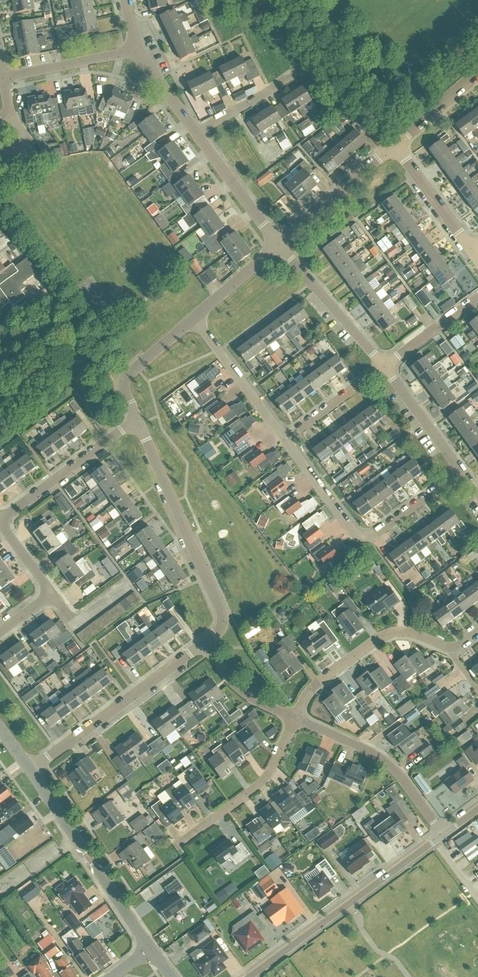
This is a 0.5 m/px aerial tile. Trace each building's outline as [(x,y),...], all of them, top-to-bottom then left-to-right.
[(42,2),(42,0),(25,0),(13,2),(16,14),(35,10),(33,4),(42,2)] [(65,15),(93,9),(91,0),(78,0),(71,1),(73,9),(70,10),(70,8),(64,10),(65,15)] [(151,11),(160,9),(161,12),(166,11),(166,8),(167,7),(165,0),(148,0),(151,11)] [(203,10),(198,0),(194,0),(189,2),(195,13),(203,10)] [(93,9),(65,15),(66,20),(72,18),(72,17),(75,16),(76,24),(95,20),(93,9)] [(160,17),(166,28),(188,17),(186,13),(178,17),(175,9),(160,17)] [(203,10),(195,13),(200,24),(208,20),(203,10)] [(189,21),(188,17),(166,28),(171,39),(185,31),(182,24),(189,21)] [(14,24),(16,36),(35,32),(34,26),(42,24),(41,19),(14,24)] [(95,20),(76,24),(78,32),(75,32),(75,31),(69,32),(70,37),(98,32),(95,20)] [(200,27),(203,32),(210,28),(208,23),(200,27)] [(189,38),(185,31),(171,39),(176,49),(198,39),(196,35),(189,38)] [(36,38),(35,32),(16,36),(18,47),(46,41),(45,36),(36,38)] [(193,46),(200,42),(198,39),(176,49),(182,61),(196,53),(193,46)] [(38,48),(47,46),(46,41),(18,47),(20,58),(40,54),(38,48)] [(251,60),(245,63),(242,57),(231,63),(238,78),(245,74),(249,82),(260,76),(251,60)] [(238,78),(231,63),(220,68),(221,71),(216,73),(222,85),(227,83),(231,90),(235,88),(231,81),(238,78)] [(222,85),(216,73),(211,75),(210,73),(199,79),(210,101),(213,99),(210,92),(217,88),(222,85)] [(210,101),(199,79),(188,84),(195,99),(202,95),(206,103),(210,101)] [(305,105),(312,101),(303,87),(293,94),(306,114),(309,112),(305,105)] [(117,109),(124,94),(125,93),(114,88),(109,101),(103,99),(98,110),(108,114),(111,107),(117,109)] [(86,116),(97,113),(95,102),(89,103),(86,89),(75,91),(79,108),(78,108),(78,109),(80,116),(86,114),(86,116)] [(79,108),(75,91),(75,90),(64,92),(67,107),(61,108),(63,119),(80,116),(78,109),(78,108),(79,108)] [(237,103),(247,98),(244,91),(234,96),(237,103)] [(410,101),(414,98),(409,91),(405,95),(410,101)] [(134,98),(124,94),(117,109),(116,110),(127,115),(123,122),(129,125),(134,114),(128,112),(134,98)] [(291,114),(298,110),(302,117),(306,114),(293,94),(282,101),(283,103),(279,105),(286,117),(291,114)] [(50,122),(61,120),(59,108),(53,109),(50,95),(39,97),(42,114),(42,115),(48,114),(50,122)] [(42,114),(39,97),(39,96),(28,98),(31,113),(24,114),(27,125),(37,123),(38,128),(45,126),(42,115),(42,114)] [(393,115),(402,107),(397,101),(388,108),(393,115)] [(282,120),(286,117),(279,105),(274,108),(273,107),(260,115),(269,129),(277,124),(282,131),(286,128),(281,121),(282,120)] [(477,128),(477,113),(476,110),(466,117),(475,130),(477,128),(477,129),(477,128)] [(256,137),(269,129),(260,115),(247,123),(256,137)] [(146,135),(160,124),(154,116),(142,124),(138,120),(128,127),(132,132),(139,126),(146,135)] [(473,132),(477,138),(477,130),(477,129),(477,128),(475,130),(466,117),(455,125),(464,138),(473,132)] [(302,132),(312,125),(309,120),(298,126),(302,132)] [(337,129),(333,123),(328,127),(332,133),(337,129)] [(155,142),(167,133),(160,124),(146,135),(152,144),(145,149),(148,154),(158,147),(155,142)] [(305,137),(315,131),(312,125),(302,132),(305,137)] [(93,127),(83,129),(86,146),(96,144),(93,127)] [(95,134),(104,138),(107,132),(98,128),(95,134)] [(344,130),(341,132),(357,151),(366,143),(356,130),(350,136),(344,130)] [(114,141),(117,136),(109,131),(106,137),(114,141)] [(320,142),(327,137),(322,131),(316,137),(320,142)] [(357,151),(341,132),(338,135),(343,141),(337,146),(348,159),(357,151)] [(279,144),(287,139),(284,133),(275,138),(279,144)] [(429,150),(437,161),(449,152),(448,150),(448,149),(443,143),(450,139),(447,134),(440,140),(441,141),(429,150)] [(319,145),(320,144),(314,138),(310,141),(316,147),(318,145),(319,145)] [(288,140),(279,145),(284,152),(292,147),(288,140)] [(163,150),(160,145),(158,147),(148,154),(146,156),(150,162),(163,158),(167,163),(181,152),(173,142),(163,150)] [(307,143),(303,147),(307,151),(311,147),(307,143)] [(71,154),(78,152),(76,144),(69,145),(71,154)] [(329,175),(339,167),(323,148),(322,149),(319,145),(318,145),(316,147),(314,148),(318,153),(319,160),(320,162),(319,162),(329,175)] [(348,159),(337,146),(331,151),(326,145),(323,148),(339,167),(348,159)] [(455,145),(448,149),(448,150),(449,152),(437,161),(444,171),(457,162),(455,160),(451,153),(458,149),(455,145)] [(110,157),(115,153),(111,148),(106,152),(110,157)] [(468,159),(473,155),(469,150),(464,153),(468,159)] [(178,170),(188,162),(181,152),(167,163),(174,173),(168,177),(171,182),(181,174),(178,170)] [(129,166),(136,161),(132,155),(125,160),(129,166)] [(462,155),(455,160),(457,162),(444,171),(452,181),(464,172),(463,170),(458,164),(465,159),(462,155)] [(472,182),(470,180),(466,174),(473,169),(477,165),(477,162),(476,160),(470,165),(463,170),(464,172),(452,181),(459,191),(472,182)] [(314,172),(304,161),(296,168),(300,174),(295,178),(308,193),(318,185),(317,184),(317,185),(309,176),(314,172)] [(470,180),(472,182),(459,191),(467,201),(477,193),(477,191),(477,190),(473,184),(477,180),(477,176),(477,175),(470,180)] [(132,186),(139,181),(135,176),(128,181),(132,186)] [(179,183),(176,179),(162,189),(168,198),(178,191),(182,197),(197,186),(189,176),(179,183)] [(264,176),(260,179),(263,184),(268,181),(264,176)] [(308,193),(295,178),(290,183),(285,177),(276,185),(286,196),(291,192),(298,201),(297,201),(298,202),(308,193)] [(197,186),(182,197),(187,203),(181,207),(187,215),(197,208),(194,204),(204,196),(197,186)] [(141,198),(146,195),(143,189),(137,193),(141,198)] [(467,201),(474,212),(477,209),(477,193),(467,201)] [(402,206),(394,196),(381,205),(388,213),(381,218),(384,222),(391,218),(389,216),(402,206)] [(155,204),(148,208),(152,215),(159,211),(155,204)] [(201,213),(197,208),(187,215),(187,216),(182,219),(190,229),(199,223),(202,228),(217,217),(209,206),(201,213)] [(397,226),(410,216),(402,206),(389,216),(391,218),(395,224),(388,228),(392,233),(398,228),(397,226)] [(158,223),(163,219),(160,214),(155,218),(158,223)] [(410,216),(397,226),(398,228),(392,233),(396,239),(399,243),(406,238),(404,236),(417,227),(410,216)] [(217,217),(202,228),(207,235),(200,239),(207,248),(219,238),(216,234),(224,228),(217,217)] [(350,228),(358,238),(364,233),(357,223),(350,228)] [(425,237),(417,227),(404,236),(406,238),(410,244),(404,249),(407,253),(413,248),(412,246),(425,237)] [(379,241),(384,235),(379,231),(374,236),(379,241)] [(173,246),(180,241),(174,233),(167,238),(173,246)] [(219,238),(207,248),(213,256),(224,248),(229,254),(244,244),(236,233),(223,243),(219,238)] [(359,244),(369,238),(366,233),(356,239),(359,244)] [(343,251),(342,250),(337,244),(345,238),(342,235),(334,240),(335,241),(323,250),(331,261),(343,251)] [(419,256),(432,247),(425,237),(412,246),(413,248),(418,254),(411,259),(414,263),(421,258),(419,256)] [(383,247),(388,243),(384,239),(380,243),(383,247)] [(244,244),(229,254),(234,261),(227,266),(230,270),(252,255),(244,244)] [(351,261),(350,260),(345,254),(352,248),(350,245),(342,250),(343,251),(331,261),(338,271),(351,261)] [(370,250),(374,257),(380,253),(375,246),(370,250)] [(399,253),(395,247),(387,254),(391,259),(399,253)] [(427,266),(440,257),(432,247),(419,256),(421,258),(425,264),(419,269),(422,273),(428,268),(427,266)] [(357,270),(353,264),(360,258),(357,255),(350,260),(351,261),(338,271),(346,281),(358,272),(357,270)] [(447,267),(440,257),(427,266),(428,268),(433,274),(426,279),(429,283),(436,278),(434,276),(447,267)] [(10,303),(13,307),(26,297),(22,292),(27,288),(23,284),(39,273),(28,258),(15,268),(18,272),(0,285),(0,310),(10,303)] [(188,264),(197,275),(203,271),(198,265),(199,264),(195,259),(188,264)] [(18,272),(15,268),(13,265),(6,270),(0,262),(0,285),(18,272)] [(365,281),(360,274),(367,269),(365,265),(357,270),(358,272),(346,281),(353,291),(366,282),(365,281)] [(407,280),(415,274),(410,267),(402,273),(407,280)] [(443,286),(455,277),(447,267),(434,276),(436,278),(429,283),(434,289),(437,293),(444,288),(443,286)] [(213,283),(218,279),(210,269),(205,273),(213,283)] [(388,278),(394,274),(390,269),(385,274),(388,278)] [(390,286),(399,279),(395,274),(386,281),(390,286)] [(372,291),(368,284),(375,279),(372,275),(365,281),(366,282),(353,291),(361,301),(373,292),(372,291)] [(380,301),(375,294),(382,289),(380,285),(372,291),(373,292),(361,301),(368,311),(381,302),(380,301)] [(425,308),(431,303),(422,290),(415,295),(425,308)] [(388,312),(388,311),(383,305),(390,299),(387,295),(380,301),(381,302),(368,311),(376,321),(388,312)] [(418,307),(410,295),(403,300),(411,312),(418,307)] [(23,312),(29,307),(25,302),(19,307),(23,312)] [(298,305),(288,313),(297,325),(296,326),(301,333),(305,331),(299,323),(307,317),(298,305)] [(440,308),(444,313),(449,309),(445,305),(440,308)] [(396,323),(390,315),(397,309),(395,306),(388,311),(388,312),(376,321),(384,332),(396,323)] [(297,325),(288,313),(278,320),(287,333),(286,334),(291,341),(295,338),(289,331),(296,326),(297,325)] [(411,327),(418,321),(415,316),(407,323),(411,327)] [(474,330),(468,335),(472,340),(477,336),(477,335),(477,334),(477,333),(477,317),(470,323),(474,330)] [(287,333),(278,320),(268,328),(277,340),(275,341),(281,348),(284,346),(279,338),(286,334),(287,333)] [(277,340),(268,328),(257,335),(267,348),(265,349),(271,356),(274,353),(269,346),(275,341),(277,340)] [(267,348),(257,335),(247,342),(257,355),(255,356),(260,363),(264,361),(259,353),(265,349),(267,348)] [(450,341),(457,351),(466,344),(459,335),(450,341)] [(257,355),(247,342),(237,350),(246,362),(245,363),(250,371),(254,368),(249,361),(255,356),(257,355)] [(440,346),(447,356),(453,352),(446,342),(440,346)] [(310,356),(315,352),(312,347),(307,351),(310,356)] [(411,367),(419,378),(432,369),(431,368),(426,361),(434,355),(431,351),(423,357),(424,358),(411,367)] [(271,357),(277,365),(282,362),(276,353),(271,357)] [(462,357),(465,362),(471,358),(467,353),(462,357)] [(450,358),(456,366),(461,363),(455,354),(450,358)] [(335,376),(345,369),(336,356),(328,362),(323,355),(319,358),(324,365),(326,364),(335,376)] [(263,366),(269,373),(273,370),(268,362),(263,366)] [(439,362),(431,368),(432,369),(419,378),(427,389),(440,379),(439,378),(434,371),(442,366),(439,362)] [(325,384),(335,376),(326,364),(324,365),(318,370),(313,363),(309,365),(314,373),(316,371),(325,384)] [(221,374),(216,368),(212,370),(211,369),(195,380),(201,388),(196,392),(201,399),(198,401),(202,407),(215,398),(212,394),(215,391),(209,383),(221,374)] [(460,378),(467,374),(463,369),(457,373),(460,378)] [(315,391),(325,384),(316,371),(314,373),(308,377),(302,370),(299,373),(304,380),(306,379),(315,391)] [(446,372),(439,378),(440,379),(427,389),(435,399),(448,390),(447,388),(442,382),(449,376),(446,372)] [(466,381),(472,377),(469,373),(463,378),(466,381)] [(304,399),(315,391),(306,379),(304,380),(297,385),(292,377),(288,380),(294,387),(295,386),(304,399)] [(477,388),(477,385),(475,381),(466,388),(470,394),(477,388)] [(450,392),(457,387),(454,383),(447,388),(448,390),(435,399),(442,410),(455,400),(450,392)] [(294,406),(304,399),(295,386),(294,387),(287,392),(282,385),(278,388),(284,395),(285,394),(294,406)] [(284,414),(294,406),(285,394),(284,395),(277,400),(272,392),(268,395),(274,403),(275,402),(284,414)] [(174,408),(182,402),(176,394),(168,400),(174,408)] [(69,403),(77,413),(82,409),(74,400),(69,403)] [(242,412),(246,409),(241,402),(230,411),(224,402),(220,405),(217,401),(204,411),(209,416),(212,414),(218,421),(222,417),(227,424),(237,416),(238,418),(244,414),(242,412)] [(448,418),(456,428),(469,419),(469,418),(464,411),(471,406),(468,402),(460,408),(461,408),(448,418)] [(373,406),(363,413),(372,426),(373,425),(380,420),(385,427),(388,424),(383,417),(389,413),(385,408),(379,413),(373,406)] [(378,431),(373,425),(372,426),(363,413),(353,421),(362,433),(363,432),(370,428),(375,434),(378,431)] [(469,418),(469,419),(456,428),(464,439),(477,429),(476,428),(471,421),(477,416),(477,415),(476,413),(469,418)] [(256,422),(251,416),(248,419),(246,417),(230,429),(236,437),(232,440),(237,447),(234,450),(238,455),(250,446),(248,442),(251,440),(245,431),(256,422)] [(76,438),(87,430),(78,418),(69,424),(64,417),(60,419),(66,427),(67,426),(76,438)] [(368,439),(363,432),(362,433),(353,421),(343,428),(352,441),(353,440),(360,435),(365,442),(368,439)] [(199,434),(200,426),(190,424),(188,432),(199,434)] [(67,426),(66,427),(59,432),(53,425),(50,427),(55,435),(57,433),(66,446),(76,438),(67,426)] [(476,428),(477,429),(464,439),(471,449),(477,444),(477,427),(476,428)] [(343,428),(333,435),(342,448),(343,447),(350,442),(356,451),(360,448),(358,446),(353,440),(352,441),(343,428)] [(398,436),(394,430),(384,438),(388,444),(398,436)] [(57,433),(55,435),(49,439),(43,432),(40,435),(45,442),(47,441),(56,453),(66,446),(57,433)] [(348,454),(343,447),(342,448),(333,435),(323,443),(332,455),(333,454),(340,450),(345,456),(348,454)] [(382,449),(388,444),(383,438),(377,443),(382,449)] [(45,461),(56,453),(47,441),(45,442),(39,447),(33,440),(29,442),(35,450),(36,449),(45,461)] [(403,440),(398,444),(402,449),(407,446),(403,440)] [(209,458),(215,454),(207,443),(199,449),(206,459),(209,457),(209,458)] [(323,443),(312,450),(322,463),(327,470),(335,464),(338,461),(333,454),(332,455),(323,443)] [(375,448),(366,455),(369,458),(378,452),(375,448)] [(278,460),(282,457),(277,450),(266,459),(259,450),(256,453),(253,449),(240,459),(245,464),(248,462),(253,469),(258,465),(262,472),(273,464),(274,466),(279,462),(278,460)] [(36,468),(27,456),(19,462),(13,454),(9,457),(15,465),(16,464),(25,476),(36,468)] [(364,454),(358,459),(361,463),(367,459),(364,454)] [(412,480),(422,472),(413,460),(405,466),(400,459),(396,462),(401,468),(402,467),(412,480)] [(353,460),(348,463),(353,470),(358,466),(353,460)] [(15,465),(8,470),(2,462),(0,464),(0,466),(5,473),(6,471),(15,483),(25,476),(16,464),(15,465)] [(292,471),(287,464),(283,467),(282,465),(277,469),(276,468),(267,475),(269,478),(268,479),(272,485),(268,488),(262,492),(266,497),(268,496),(269,498),(274,503),(286,494),(283,490),(287,488),(281,479),(292,471)] [(112,477),(104,466),(92,475),(91,474),(83,480),(86,483),(93,478),(98,485),(99,486),(112,477)] [(402,487),(412,480),(402,467),(401,468),(395,473),(390,466),(386,469),(391,476),(392,475),(402,487)] [(362,468),(357,471),(360,476),(366,472),(362,468)] [(335,483),(347,475),(343,470),(332,478),(335,483)] [(15,483),(6,471),(5,473),(0,476),(0,484),(5,491),(15,483)] [(81,477),(83,480),(91,474),(89,471),(81,477)] [(352,482),(357,479),(353,474),(348,478),(352,482)] [(392,495),(402,487),(392,475),(391,476),(385,480),(380,474),(376,477),(381,483),(382,482),(392,495)] [(224,479),(230,488),(235,484),(229,476),(224,479)] [(119,487),(112,477),(99,486),(98,485),(91,490),(94,494),(101,488),(106,495),(107,496),(119,487)] [(382,502),(392,495),(382,482),(381,483),(375,488),(370,481),(366,484),(371,491),(373,490),(382,502)] [(71,486),(65,490),(71,498),(77,494),(71,486)] [(127,497),(119,487),(107,496),(106,495),(98,500),(101,504),(108,498),(113,505),(114,506),(127,497)] [(373,490),(371,491),(365,495),(360,489),(356,491),(361,498),(363,497),(372,510),(382,502),(373,490)] [(245,501),(246,496),(243,493),(237,497),(242,503),(245,501)] [(66,502),(62,496),(56,501),(60,506),(66,502)] [(362,517),(372,510),(363,497),(361,498),(355,503),(350,496),(346,499),(352,506),(353,505),(362,517)] [(134,507),(127,497),(114,506),(113,505),(106,510),(109,514),(116,509),(121,515),(122,517),(134,507)] [(314,508),(318,505),(313,499),(301,507),(295,499),(291,501),(288,497),(276,507),(280,513),(284,510),(289,517),(294,514),(298,520),(308,512),(310,514),(315,510),(314,508)] [(83,505),(85,503),(81,498),(74,503),(78,508),(80,507),(83,505)] [(374,509),(379,518),(389,512),(384,504),(374,509)] [(129,527),(142,518),(134,507),(122,517),(121,515),(113,520),(116,524),(123,519),(129,527)] [(450,510),(440,518),(449,530),(451,529),(457,524),(462,531),(466,528),(461,521),(459,522),(450,510)] [(328,519),(323,512),(319,515),(318,513),(302,525),(308,533),(304,536),(309,543),(305,546),(309,552),(322,542),(319,539),(323,536),(316,527),(328,519)] [(261,516),(257,525),(263,527),(267,518),(261,516)] [(55,522),(52,519),(47,523),(44,518),(33,526),(37,531),(33,534),(41,545),(54,536),(53,534),(48,528),(55,522)] [(95,532),(103,526),(98,518),(90,524),(95,532)] [(456,535),(451,529),(449,530),(440,518),(430,525),(439,537),(441,536),(447,532),(452,538),(456,535)] [(139,530),(141,533),(149,527),(146,524),(139,530)] [(446,543),(441,536),(439,537),(430,525),(420,533),(429,545),(430,544),(437,539),(442,546),(446,543)] [(136,535),(129,540),(137,550),(144,545),(145,546),(157,537),(149,527),(141,533),(137,536),(136,535)] [(60,529),(53,534),(54,536),(41,545),(49,556),(55,552),(58,557),(73,545),(69,541),(62,546),(55,538),(63,532),(60,529)] [(102,540),(108,536),(104,530),(98,534),(102,540)] [(435,551),(430,544),(429,545),(420,533),(409,540),(419,553),(420,551),(427,547),(432,554),(435,551)] [(144,545),(137,550),(139,554),(146,549),(151,555),(152,557),(165,547),(157,537),(145,546),(144,545)] [(125,540),(115,547),(118,551),(128,544),(125,540)] [(409,540),(399,548),(409,560),(410,559),(415,566),(421,561),(425,558),(420,551),(419,553),(409,540)] [(283,550),(284,543),(276,542),(276,549),(283,550)] [(75,565),(71,559),(78,553),(73,545),(58,557),(61,561),(56,565),(64,576),(76,566),(75,565)] [(350,556),(354,553),(349,547),(337,555),(331,547),(327,550),(324,546),(312,555),(316,561),(320,558),(325,565),(329,562),(334,568),(344,561),(345,562),(351,558),(350,556)] [(151,555),(144,561),(147,564),(154,559),(159,565),(160,567),(172,558),(165,547),(152,557),(151,555)] [(114,558),(119,555),(114,548),(109,551),(114,558)] [(415,566),(410,559),(409,560),(399,548),(389,555),(398,568),(406,562),(411,569),(415,566)] [(159,565),(152,571),(154,574),(161,569),(166,576),(167,577),(180,568),(172,558),(160,567),(159,565)] [(76,583),(80,588),(90,580),(86,575),(92,571),(83,559),(75,565),(76,566),(64,576),(72,586),(76,583)] [(373,562),(367,566),(372,572),(374,570),(377,568),(377,567),(373,562)] [(111,576),(117,572),(112,565),(106,569),(111,576)] [(128,576),(133,584),(144,576),(138,568),(128,576)] [(166,576),(159,581),(162,584),(169,579),(175,587),(187,578),(180,568),(167,577),(166,576)] [(15,580),(7,569),(0,575),(0,586),(2,589),(0,591),(4,596),(14,588),(11,583),(15,580)] [(476,583),(471,577),(469,573),(465,576),(467,579),(467,580),(472,587),(474,585),(477,590),(477,582),(476,583)] [(441,575),(436,578),(442,586),(447,582),(443,576),(442,576),(441,575)] [(309,589),(313,583),(307,579),(303,585),(304,586),(308,589),(309,589)] [(142,593),(151,587),(147,581),(138,587),(142,593)] [(411,592),(417,587),(413,582),(406,586),(411,592)] [(430,591),(435,587),(432,583),(426,586),(430,591)] [(472,587),(466,591),(461,584),(457,587),(462,594),(464,593),(473,605),(477,602),(477,590),(474,585),(472,587)] [(86,594),(96,589),(94,585),(84,590),(86,594)] [(388,611),(399,602),(388,588),(382,593),(380,590),(364,602),(375,616),(386,608),(388,611)] [(135,592),(130,596),(136,605),(141,601),(135,592)] [(464,593),(462,594),(456,598),(451,592),(447,595),(452,602),(454,600),(463,613),(473,605),(464,593)] [(136,605),(130,596),(125,599),(132,608),(136,605)] [(163,603),(169,611),(175,607),(169,598),(163,603)] [(132,608),(125,599),(121,602),(128,611),(132,608)] [(350,639),(363,629),(352,614),(357,610),(349,599),(342,604),(348,612),(336,621),(350,639)] [(454,600),(452,602),(446,606),(441,599),(437,602),(442,609),(444,608),(453,620),(463,613),(454,600)] [(128,611),(121,602),(117,605),(123,614),(128,611)] [(123,614),(117,605),(112,609),(119,617),(123,614)] [(444,608),(442,609),(436,614),(431,607),(426,610),(432,617),(434,616),(443,628),(453,620),(444,608)] [(119,617),(112,609),(108,612),(114,621),(119,617)] [(114,621),(108,612),(104,615),(110,624),(114,621)] [(110,624),(104,615),(99,618),(106,627),(110,624)] [(334,621),(329,615),(323,619),(328,626),(334,621)] [(183,631),(174,619),(166,625),(160,617),(157,620),(162,627),(163,626),(172,639),(183,631)] [(106,627),(99,618),(95,621),(101,630),(106,627)] [(63,643),(67,640),(63,635),(67,632),(59,622),(54,625),(51,621),(41,629),(50,641),(51,640),(58,636),(63,643)] [(101,630),(95,621),(90,625),(97,634),(101,630)] [(336,640),(329,630),(323,622),(318,626),(321,630),(302,644),(313,658),(336,640)] [(97,634),(90,625),(86,628),(93,637),(97,634)] [(163,626),(162,627),(156,632),(150,625),(147,628),(152,635),(153,634),(162,646),(172,639),(163,626)] [(93,637),(86,628),(82,631),(88,640),(93,637)] [(57,648),(51,640),(50,641),(41,629),(30,637),(34,642),(30,646),(40,660),(47,655),(41,648),(48,643),(53,650),(57,648)] [(88,640),(82,631),(77,635),(83,644),(88,640)] [(153,634),(152,635),(145,639),(140,632),(137,635),(142,642),(143,641),(152,654),(162,646),(153,634)] [(288,656),(297,649),(288,638),(279,645),(282,649),(272,657),(274,659),(270,662),(280,675),(281,676),(284,673),(290,680),(302,670),(293,658),(291,660),(288,656)] [(143,641),(142,642),(135,647),(130,640),(126,642),(132,650),(133,649),(142,661),(152,654),(143,641)] [(72,655),(80,649),(74,642),(67,648),(72,655)] [(36,663),(31,655),(30,655),(21,643),(10,651),(19,664),(21,663),(27,658),(33,665),(36,663)] [(133,649),(132,650),(125,654),(120,647),(116,650),(122,658),(123,657),(132,669),(142,661),(133,649)] [(265,664),(270,660),(262,649),(256,653),(265,664)] [(21,663),(19,664),(10,651),(0,659),(3,663),(0,665),(0,670),(9,683),(14,679),(9,671),(17,665),(22,673),(26,670),(21,663)] [(431,669),(430,668),(435,664),(430,657),(425,661),(419,653),(408,661),(417,674),(419,678),(420,677),(421,679),(426,676),(424,674),(431,669)] [(90,666),(95,663),(91,657),(86,661),(90,666)] [(406,682),(417,674),(408,661),(406,658),(394,666),(406,682)] [(381,667),(370,675),(379,688),(385,697),(391,693),(387,687),(393,683),(381,667)] [(112,683),(103,671),(95,677),(90,669),(86,672),(91,679),(93,678),(102,691),(112,683)] [(368,672),(357,681),(364,691),(359,694),(371,710),(375,706),(368,696),(379,688),(370,675),(368,672)] [(434,685),(444,678),(441,673),(430,680),(434,685)] [(93,678),(91,679),(85,684),(79,677),(76,680),(81,687),(83,686),(92,698),(102,691),(93,678)] [(211,680),(200,688),(212,704),(212,703),(219,713),(224,709),(219,703),(218,704),(215,701),(223,696),(211,680)] [(36,687),(39,692),(46,687),(42,682),(36,687)] [(407,683),(397,691),(401,695),(403,699),(408,695),(406,692),(411,688),(407,683)] [(83,686),(81,687),(75,691),(69,684),(66,687),(71,694),(72,693),(82,706),(92,698),(83,686)] [(343,684),(332,692),(334,695),(344,708),(347,711),(349,713),(353,710),(348,704),(355,699),(362,708),(359,710),(363,715),(371,710),(359,694),(354,698),(343,684)] [(424,695),(428,700),(440,691),(437,686),(424,695)] [(201,712),(212,704),(200,688),(189,696),(201,712)] [(72,693),(71,694),(65,699),(59,692),(56,694),(61,702),(62,701),(71,713),(82,706),(72,693)] [(428,700),(416,709),(420,714),(428,708),(432,713),(432,714),(435,719),(439,716),(445,711),(457,703),(449,692),(433,704),(431,705),(428,700)] [(26,704),(33,699),(29,694),(22,699),(26,704)] [(335,720),(342,715),(347,722),(352,718),(349,713),(347,711),(344,708),(334,695),(323,704),(335,720)] [(62,701),(61,702),(54,706),(49,699),(45,702),(51,709),(52,708),(61,720),(71,713),(62,701)] [(457,703),(445,711),(453,722),(459,718),(469,711),(461,700),(460,700),(457,703)] [(397,711),(402,717),(409,711),(404,705),(397,711)] [(52,708),(51,709),(44,714),(39,707),(35,709),(41,717),(42,716),(51,728),(61,720),(52,708)] [(175,731),(186,723),(174,707),(163,715),(175,731)] [(409,723),(419,716),(414,710),(405,717),(408,722),(409,723)] [(228,726),(243,715),(240,711),(225,722),(227,725),(228,726)] [(197,712),(192,716),(199,725),(208,718),(204,713),(200,716),(197,712)] [(370,725),(379,720),(375,713),(366,718),(370,725)] [(164,739),(175,731),(163,715),(153,723),(164,739)] [(393,715),(391,716),(390,715),(384,719),(389,726),(397,720),(393,715)] [(199,725),(192,716),(187,719),(190,723),(186,726),(190,732),(199,725)] [(244,731),(237,736),(244,745),(250,753),(260,746),(252,735),(259,731),(250,718),(240,725),(244,731)] [(447,727),(443,730),(447,735),(455,729),(458,734),(466,728),(459,718),(453,722),(447,727)] [(225,722),(223,719),(218,724),(222,729),(227,725),(225,722)] [(378,736),(386,730),(379,721),(367,730),(370,734),(374,731),(378,736)] [(399,746),(411,736),(403,725),(398,729),(388,737),(396,748),(399,746)] [(270,730),(265,734),(269,739),(274,736),(270,730)] [(246,759),(240,751),(239,749),(244,745),(237,736),(235,733),(227,739),(230,744),(224,748),(230,757),(236,766),(246,759)] [(138,758),(149,750),(137,734),(126,742),(138,758)] [(415,734),(411,736),(399,746),(407,757),(415,751),(419,756),(420,755),(424,759),(434,752),(427,742),(423,745),(415,734)] [(461,748),(466,744),(462,738),(457,742),(461,748)] [(160,739),(155,743),(162,752),(171,745),(167,740),(163,743),(160,739)] [(127,766),(138,758),(126,742),(115,750),(127,766)] [(102,750),(97,743),(93,746),(98,753),(102,750)] [(162,752),(155,743),(150,746),(153,750),(149,754),(153,759),(162,752)] [(466,751),(474,762),(476,766),(477,765),(477,750),(475,745),(466,751)] [(216,757),(209,762),(222,779),(232,772),(224,761),(230,757),(224,748),(222,746),(214,751),(213,752),(216,757)] [(323,767),(329,754),(324,751),(322,754),(309,748),(299,769),(313,776),(318,765),(323,767)] [(118,755),(113,759),(119,769),(125,765),(118,755)] [(445,781),(455,794),(474,781),(465,769),(470,766),(463,756),(456,762),(462,769),(445,781)] [(181,762),(185,768),(191,764),(186,757),(181,762)] [(83,795),(97,784),(90,774),(96,769),(88,758),(74,768),(77,771),(68,778),(72,784),(74,782),(83,795)] [(168,759),(157,765),(162,773),(172,767),(168,759)] [(352,764),(348,772),(334,765),(329,777),(351,787),(353,783),(362,788),(369,772),(352,764)] [(125,779),(134,772),(130,767),(126,770),(123,766),(118,770),(125,779)] [(187,771),(178,778),(184,786),(186,789),(192,785),(200,796),(209,789),(197,771),(193,766),(187,771)] [(424,781),(420,775),(414,779),(418,785),(424,781)] [(305,781),(300,784),(309,796),(321,786),(316,780),(308,786),(305,781)] [(128,783),(117,790),(126,803),(137,795),(128,783)] [(12,795),(5,786),(0,790),(0,804),(12,795)] [(174,786),(164,793),(170,801),(171,801),(174,804),(179,800),(187,811),(197,804),(186,789),(184,786),(183,786),(177,791),(174,786)] [(396,804),(402,800),(392,786),(385,791),(389,797),(390,796),(394,801),(389,804),(391,806),(396,803),(396,804)] [(284,789),(283,789),(273,796),(276,801),(284,811),(286,814),(287,814),(293,809),(297,814),(306,807),(312,803),(303,791),(297,795),(297,796),(291,800),(284,789)] [(317,794),(311,798),(315,804),(321,800),(317,794)] [(8,816),(9,819),(22,809),(15,799),(1,809),(1,808),(0,808),(0,822),(1,822),(2,820),(8,816)] [(184,818),(174,804),(171,801),(170,801),(164,806),(161,801),(152,808),(160,819),(166,815),(174,826),(184,818)] [(110,831),(124,821),(111,803),(93,816),(97,821),(101,818),(110,831)] [(407,830),(399,819),(405,815),(396,804),(396,803),(391,806),(386,810),(391,816),(384,821),(396,838),(407,830)] [(293,822),(287,814),(286,814),(284,811),(278,815),(270,804),(260,811),(270,826),(273,829),(280,824),(283,829),(293,822)] [(1,846),(18,833),(20,835),(34,825),(26,815),(13,825),(11,824),(0,832),(0,845),(1,846)] [(131,824),(137,834),(150,825),(143,815),(131,824)] [(280,837),(273,829),(270,826),(265,830),(257,819),(247,826),(260,844),(267,839),(270,844),(280,837)] [(396,838),(384,821),(378,826),(373,819),(363,826),(372,839),(378,835),(386,845),(396,838)] [(153,835),(157,841),(165,835),(155,822),(143,831),(148,838),(153,835)] [(317,836),(312,829),(304,835),(309,842),(310,841),(315,837),(317,836)] [(324,851),(340,840),(333,830),(317,841),(324,851)] [(464,854),(477,844),(477,838),(476,835),(472,837),(459,847),(464,854)] [(364,841),(363,840),(350,850),(353,854),(343,862),(342,862),(352,875),(369,862),(368,860),(374,856),(371,852),(371,851),(374,849),(367,839),(364,841)] [(230,858),(236,865),(250,855),(241,843),(235,848),(229,840),(212,853),(221,865),(230,858)] [(136,871),(150,861),(137,843),(119,856),(123,861),(127,859),(136,871)] [(5,846),(0,850),(0,862),(6,871),(17,863),(5,846)] [(477,854),(477,850),(477,848),(466,856),(469,861),(477,854)] [(268,861),(274,869),(280,864),(275,856),(268,861)] [(334,887),(329,880),(336,875),(325,860),(316,867),(321,874),(308,883),(315,891),(313,892),(319,899),(331,891),(330,890),(334,887)] [(287,863),(282,867),(284,869),(286,872),(291,868),(287,863)] [(264,867),(254,874),(259,881),(269,874),(264,867)] [(261,888),(267,896),(268,897),(278,889),(278,888),(271,880),(268,876),(259,883),(262,887),(261,888)] [(63,884),(57,889),(59,891),(57,892),(67,905),(71,902),(80,915),(92,906),(83,894),(86,891),(76,878),(65,886),(63,884)] [(171,897),(157,907),(167,920),(186,906),(177,893),(184,888),(177,879),(164,888),(171,897)] [(41,894),(40,892),(33,883),(32,882),(19,892),(27,904),(41,894)] [(221,905),(231,898),(224,889),(215,896),(221,905)] [(288,922),(303,911),(287,890),(273,900),(275,904),(266,911),(276,925),(286,918),(288,922)] [(242,906),(236,898),(231,902),(237,910),(242,906)] [(206,906),(211,913),(217,908),(212,902),(206,906)] [(245,926),(233,935),(236,939),(235,945),(241,945),(245,951),(248,952),(264,940),(259,933),(256,929),(263,924),(254,911),(241,921),(245,926)] [(75,915),(68,920),(69,921),(67,922),(73,929),(81,923),(75,915)] [(103,933),(95,922),(93,923),(89,917),(82,922),(86,928),(94,940),(103,933)] [(205,923),(190,935),(196,944),(216,930),(208,919),(204,922),(205,923)] [(49,959),(59,952),(52,943),(55,941),(50,935),(38,945),(42,951),(49,959)] [(85,951),(82,948),(84,947),(77,938),(67,945),(76,957),(75,958),(88,976),(89,976),(99,970),(85,950),(85,951)] [(91,943),(86,946),(97,962),(99,961),(103,967),(111,961),(106,954),(107,953),(98,940),(92,945),(91,943)] [(226,956),(215,941),(203,950),(197,950),(190,955),(196,963),(194,964),(203,976),(211,971),(215,976),(225,968),(220,961),(226,956)] [(41,957),(38,958),(35,954),(31,957),(34,961),(27,966),(34,975),(36,973),(39,976),(55,976),(41,957)] [(77,976),(78,976),(70,965),(62,956),(56,960),(63,970),(60,972),(63,976),(77,976)] [(3,970),(8,976),(10,976),(14,974),(9,966),(3,970)]
